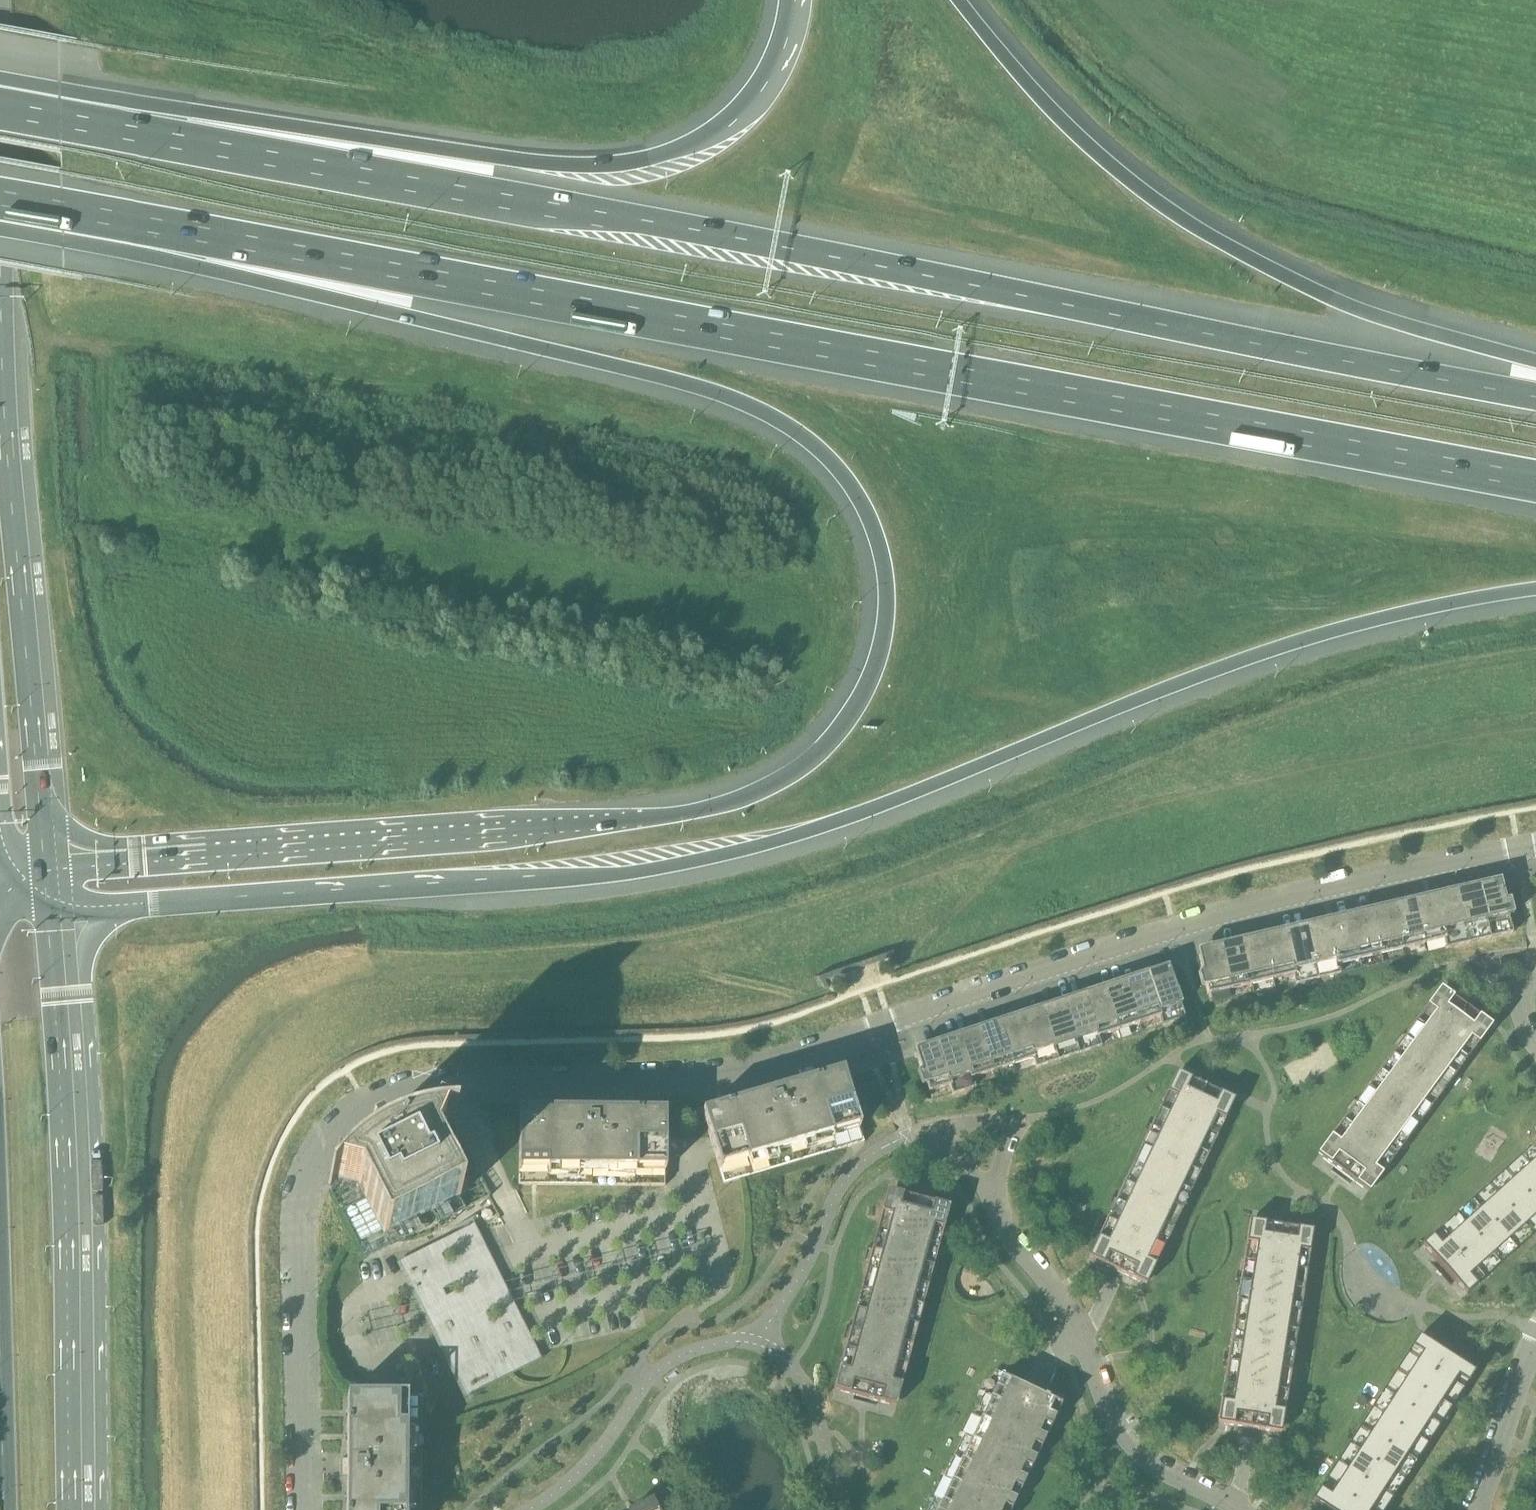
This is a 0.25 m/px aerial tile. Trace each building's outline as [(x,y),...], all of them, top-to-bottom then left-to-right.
[(1500,879),(1477,885),(1479,890),(1490,938),(1512,933),(1508,916),(1513,915),(1509,900),(1505,901),(1501,885),(1500,879)] [(1477,885),(1456,890),(1457,895),(1468,943),(1490,938),(1479,890),(1477,885)] [(1456,890),(1434,895),(1436,900),(1445,939),(1443,939),(1445,948),(1446,949),(1468,943),(1457,895),(1456,890)] [(1434,895),(1413,900),(1414,905),(1423,944),(1443,939),(1445,939),(1436,900),(1434,895)] [(1413,900),(1391,905),(1393,910),(1402,949),(1423,944),(1414,905),(1413,900)] [(1391,905),(1370,910),(1371,915),(1380,954),(1402,949),(1393,910),(1391,905)] [(1370,910),(1348,915),(1349,920),(1359,959),(1380,954),(1371,915),(1370,910)] [(1348,915),(1327,920),(1328,925),(1337,964),(1338,964),(1359,959),(1349,920),(1348,915)] [(1327,920),(1305,925),(1306,930),(1318,978),(1340,973),(1338,964),(1337,964),(1328,925),(1327,920)] [(1305,925),(1284,930),(1285,935),(1294,974),(1293,974),(1295,983),(1295,984),(1318,978),(1306,930),(1305,925)] [(1284,930),(1262,935),(1264,940),(1273,979),(1293,974),(1294,974),(1285,935),(1284,930)] [(1262,935),(1241,940),(1242,945),(1251,984),(1273,979),(1264,940),(1262,935)] [(1241,940),(1220,945),(1221,950),(1230,989),(1251,984),(1242,945),(1241,940)] [(1220,945),(1197,950),(1198,956),(1202,972),(1198,973),(1201,988),(1206,987),(1207,994),(1230,989),(1221,950),(1220,945)] [(1168,966),(1146,973),(1148,978),(1160,1016),(1159,1017),(1162,1025),(1162,1026),(1165,1025),(1185,1018),(1170,971),(1168,966)] [(1146,973),(1125,980),(1127,985),(1139,1023),(1159,1017),(1160,1016),(1148,978),(1146,973)] [(1125,980),(1104,987),(1106,992),(1118,1030),(1139,1023),(1127,985),(1125,980)] [(1104,987),(1083,994),(1085,999),(1097,1037),(1099,1036),(1118,1030),(1106,992),(1104,987)] [(1317,1154),(1330,1164),(1363,1188),(1369,1192),(1375,1183),(1376,1183),(1488,1031),(1491,1027),(1486,1023),(1466,1008),(1445,993),(1440,989),(1426,1007),(1427,1007),(1331,1136),(1317,1154)] [(1083,994),(1062,1001),(1064,1006),(1079,1053),(1101,1045),(1099,1036),(1097,1037),(1085,999),(1083,994)] [(1062,1001),(1041,1007),(1043,1013),(1058,1060),(1079,1053),(1064,1006),(1062,1001)] [(1041,1007),(1020,1014),(1022,1020),(1034,1058),(1033,1058),(1036,1066),(1036,1067),(1058,1060),(1043,1013),(1041,1007)] [(1020,1014),(999,1021),(1001,1027),(1013,1064),(1033,1058),(1034,1058),(1022,1020),(1020,1014)] [(999,1021),(978,1028),(980,1033),(992,1071),(1013,1064),(1001,1027),(999,1021)] [(978,1028),(957,1035),(959,1040),(971,1078),(973,1078),(992,1071),(980,1033),(978,1028)] [(957,1035),(936,1042),(938,1047),(950,1085),(949,1085),(952,1094),(952,1095),(976,1087),(975,1086),(973,1078),(971,1078),(959,1040),(957,1035)] [(936,1042),(914,1049),(916,1054),(921,1070),(917,1072),(922,1086),(926,1085),(928,1092),(949,1085),(950,1085),(938,1047),(936,1042)] [(702,1112),(719,1169),(723,1183),(864,1142),(843,1071),(781,1089),(779,1083),(762,1088),(764,1094),(702,1112)] [(1091,1254),(1089,1259),(1094,1261),(1096,1262),(1102,1265),(1106,1267),(1109,1268),(1116,1271),(1125,1276),(1128,1277),(1138,1282),(1140,1283),(1145,1285),(1231,1106),(1234,1099),(1228,1097),(1216,1091),(1215,1090),(1195,1081),(1183,1075),(1177,1072),(1172,1083),(1167,1093),(1100,1235),(1091,1254)] [(519,1110),(518,1170),(518,1185),(665,1186),(665,1171),(666,1111),(601,1111),(601,1105),(583,1105),(583,1110),(519,1110)] [(328,1184),(357,1242),(365,1258),(390,1245),(396,1245),(402,1244),(407,1243),(413,1242),(418,1241),(423,1239),(429,1236),(434,1234),(439,1231),(443,1228),(448,1225),(452,1221),(457,1217),(460,1213),(464,1209),(489,1196),(453,1122),(446,1122),(439,1122),(433,1123),(426,1124),(420,1125),(413,1126),(407,1128),(401,1130),(395,1133),(388,1135),(381,1139),(375,1142),(369,1146),(362,1150),(357,1154),(351,1159),(346,1163),(341,1168),(337,1173),(332,1178),(328,1184)] [(1433,1256),(1467,1294),(1535,1231),(1535,1143),(1423,1245),(1433,1256)] [(902,1384),(901,1384),(943,1229),(949,1207),(942,1205),(918,1199),(887,1190),(881,1212),(882,1212),(840,1368),(840,1367),(834,1389),(896,1406),(902,1384)] [(1313,1230),(1306,1229),(1256,1221),(1249,1220),(1246,1243),(1247,1243),(1222,1401),(1221,1401),(1217,1424),(1224,1425),(1249,1429),(1274,1433),(1280,1434),(1284,1411),(1309,1253),(1313,1230)] [(1419,1337),(1313,1500),(1328,1509),(1384,1509),(1474,1372),(1419,1337)] [(1064,1397),(1047,1389),(1043,1396),(1032,1390),(1002,1376),(938,1509),(1010,1509),(1064,1397)] [(348,1399),(347,1459),(341,1459),(341,1477),(347,1477),(347,1509),(421,1509),(422,1395),(348,1395),(348,1399)] [(651,1500),(632,1509),(656,1509),(651,1500)]
